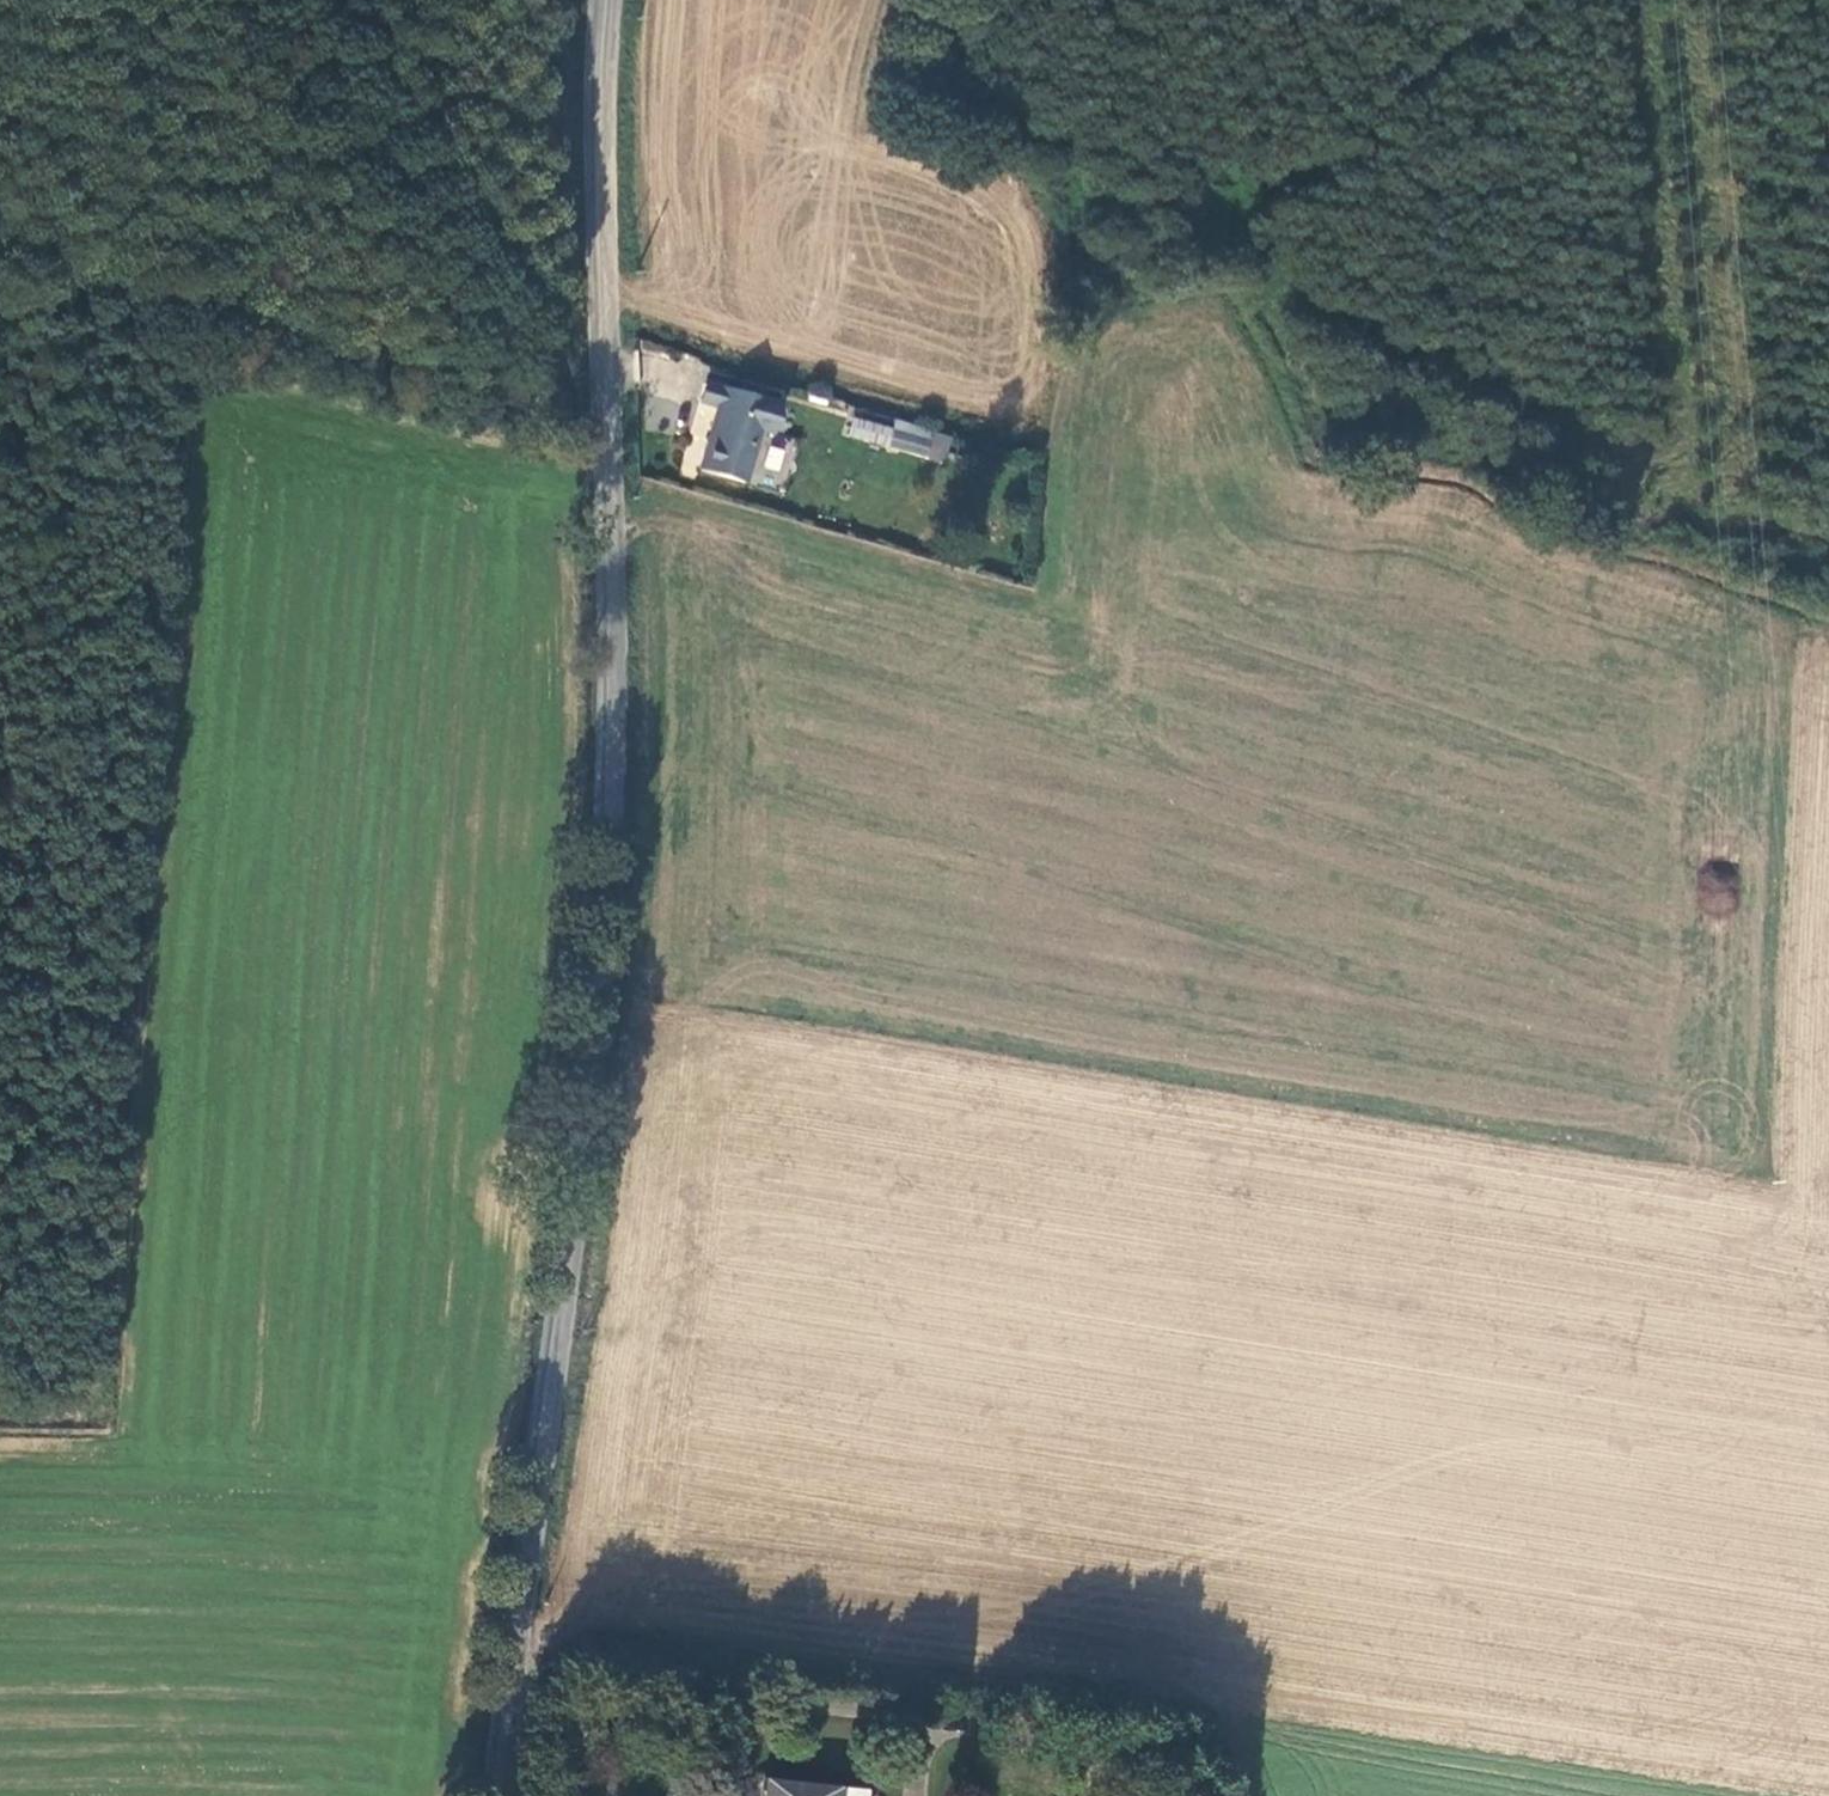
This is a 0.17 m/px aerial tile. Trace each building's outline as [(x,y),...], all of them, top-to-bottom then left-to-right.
[(719,407),(701,468),(748,483),(762,431),(774,435),(782,406),(708,384),(702,402),(719,407)] [(889,427),(885,443),(908,450),(912,435),(889,427)] [(868,1789),(764,1779),(762,1795),(867,1795),(868,1789)]
